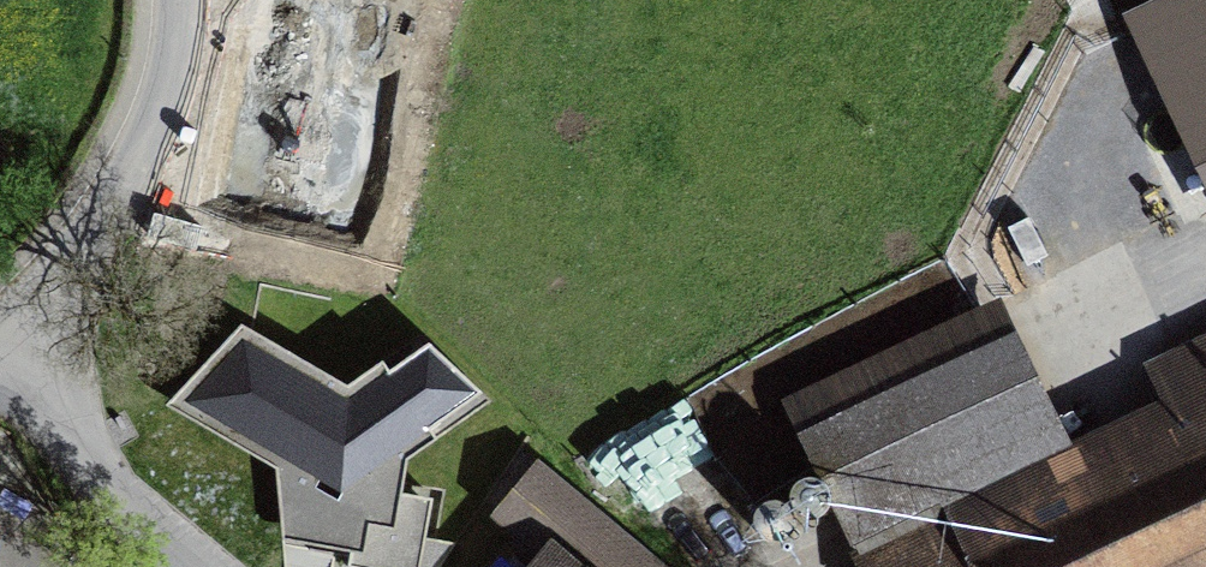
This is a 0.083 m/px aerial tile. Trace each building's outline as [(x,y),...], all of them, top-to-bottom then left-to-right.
[(242,181),(282,189),(294,128),(360,142),(387,8),(345,0),(286,0),(261,120),(255,119),(242,181)] [(1205,153),(1205,0),(1133,0),(1205,153)] [(1124,137),(1168,116),(1152,83),(1108,104),(1124,137)] [(352,539),(348,566),(421,566),(433,497),(390,490),(397,452),(483,392),(429,342),(347,399),(243,339),(184,402),(287,461),(293,529),(352,539)] [(1176,366),(1202,422),(892,566),(1205,566),(1205,352),(1176,366)] [(1004,356),(818,442),(846,501),(1032,416),(1004,356)] [(622,429),(657,529),(735,502),(699,402),(622,429)] [(537,469),(498,516),(550,559),(543,566),(655,566),(537,469)]
